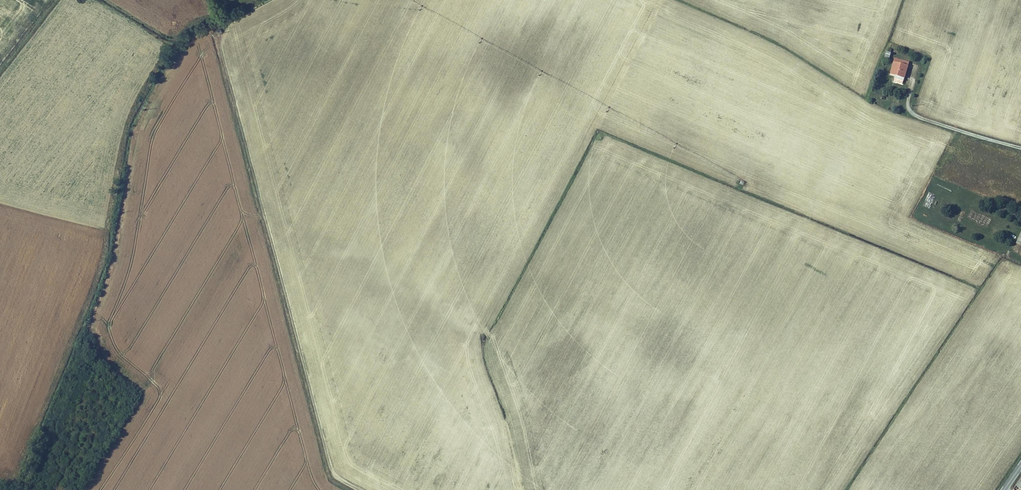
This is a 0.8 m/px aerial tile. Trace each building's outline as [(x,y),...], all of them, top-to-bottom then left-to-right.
[(889,64),(885,80),(895,82),(904,85),(908,69),(889,64)]
